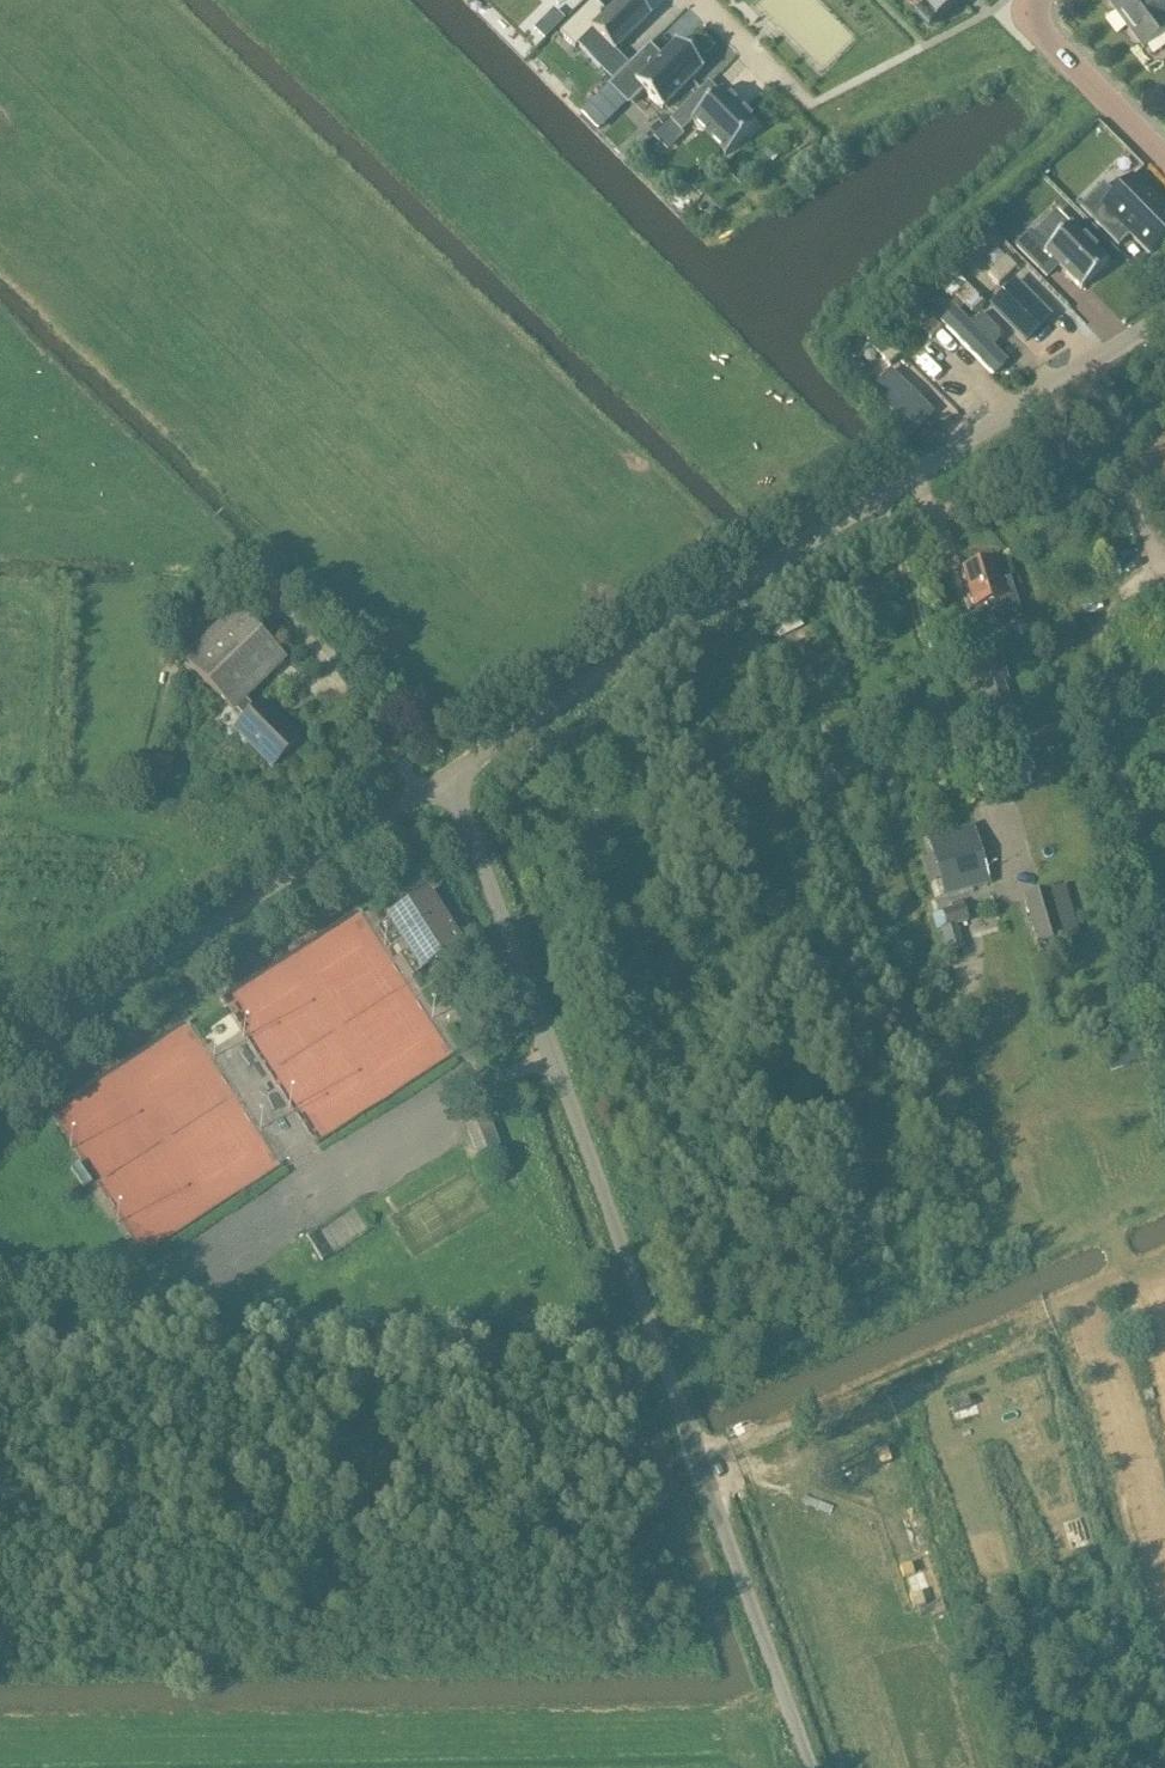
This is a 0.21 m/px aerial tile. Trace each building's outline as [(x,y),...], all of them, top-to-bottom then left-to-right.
[(596,0),(562,34),(577,49),(594,31),(616,52),(652,15),(637,0),(622,0),(609,13),(596,0)] [(940,20),(961,0),(909,0),(921,13),(928,6),(940,20)] [(1164,17),(1164,0),(1113,0),(1108,3),(1143,48),(1164,32),(1164,20),(1164,18),(1164,17)] [(555,11),(546,20),(555,29),(564,20),(555,11)] [(628,106),(643,91),(662,110),(703,70),(676,42),(654,64),(643,52),(608,87),(628,106)] [(723,91),(722,91),(712,101),(701,91),(671,121),(682,132),(692,122),(725,156),(725,157),(757,126),(756,125),(722,92),(723,91)] [(1080,209),(1118,248),(1130,236),(1149,255),(1164,239),(1164,213),(1132,179),(1114,197),(1103,186),(1080,209)] [(1030,233),(1016,247),(1047,278),(1058,267),(1081,291),(1083,289),(1108,264),(1072,226),(1049,249),(1032,232),(1030,233)] [(988,276),(998,286),(1016,268),(1006,257),(989,273),(990,274),(988,276)] [(992,285),(981,297),(1041,359),(1065,334),(1009,280),(998,291),(992,285)] [(983,301),(964,283),(953,294),(971,312),(983,301)] [(969,318),(955,304),(939,320),(994,377),(1017,351),(977,310),(969,318)] [(923,311),(913,321),(930,339),(940,328),(923,311)] [(884,337),(872,347),(889,366),(900,356),(884,337)] [(928,349),(917,358),(933,377),(944,368),(928,349)] [(867,388),(914,435),(935,413),(887,368),(867,388)] [(1001,581),(994,559),(962,569),(979,624),(1020,612),(1010,578),(1001,581)] [(183,660),(234,713),(287,661),(235,608),(183,660)] [(781,624),(786,634),(802,625),(797,615),(781,624)] [(991,643),(971,649),(994,722),(1014,716),(1003,683),(1003,682),(1001,683),(996,667),(998,666),(998,665),(991,643)] [(299,741),(263,704),(236,730),(272,767),(299,741)] [(974,834),(931,846),(945,897),(988,886),(974,834)] [(950,911),(945,897),(944,897),(939,899),(935,888),(923,892),(929,910),(937,933),(967,921),(962,907),(950,911)] [(462,945),(428,893),(389,918),(423,971),(462,945)] [(1049,893),(1025,900),(1039,947),(1063,940),(1049,893)] [(469,1130),(481,1157),(505,1147),(494,1120),(469,1130)]
